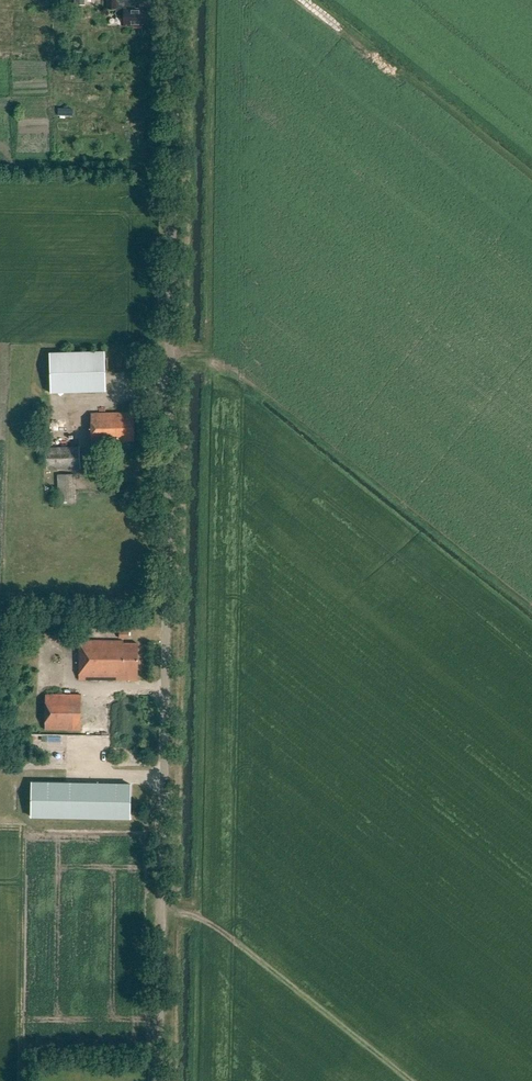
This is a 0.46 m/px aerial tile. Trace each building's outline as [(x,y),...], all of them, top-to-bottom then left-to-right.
[(125,25),(143,25),(143,21),(153,21),(153,11),(143,11),(143,8),(131,8),(131,0),(117,0),(117,8),(118,8),(118,16),(125,16),(125,25)] [(74,116),(74,108),(59,108),(59,116),(74,116)] [(105,391),(104,350),(50,352),(51,392),(105,391)] [(126,442),(126,439),(135,439),(135,412),(92,413),(93,445),(115,444),(115,442),(126,442)] [(79,446),(45,447),(46,469),(79,469),(79,446)] [(58,474),(58,503),(76,502),(75,474),(58,474)] [(80,639),(79,679),(138,679),(139,643),(124,642),(124,639),(80,639)] [(46,694),(45,729),(81,729),(81,695),(46,694)] [(32,781),(31,815),(130,817),(131,784),(32,781)]
